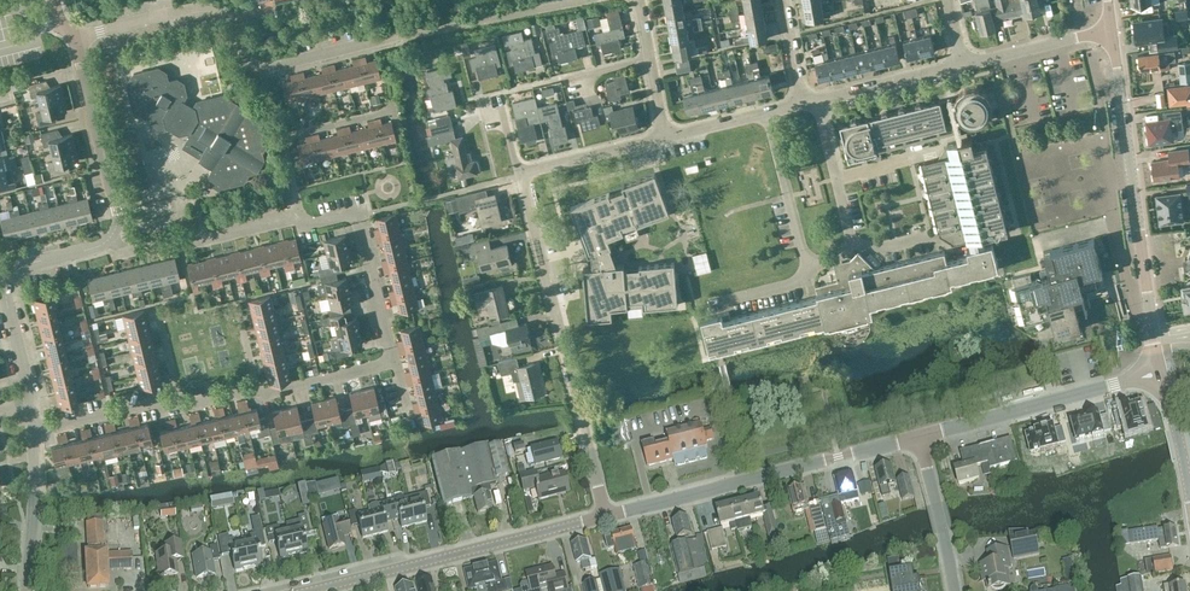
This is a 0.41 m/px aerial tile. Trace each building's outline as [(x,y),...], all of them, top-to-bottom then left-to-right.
[(665,0),(668,14),(685,11),(683,3),(690,2),(698,1),(698,0),(665,0)] [(746,12),(763,9),(762,0),(744,0),(746,12)] [(977,12),(975,12),(976,19),(974,20),(976,28),(978,29),(980,29),(981,32),(996,29),(993,20),(991,8),(989,0),(974,0),(977,12)] [(991,8),(993,20),(1002,18),(1026,12),(1023,0),(1016,0),(1008,2),(1008,0),(997,0),(999,6),(991,8)] [(1026,12),(1028,20),(1035,18),(1037,16),(1036,13),(1041,12),(1038,0),(1023,0),(1026,12)] [(822,3),(804,6),(806,20),(831,16),(830,11),(823,12),(822,3)] [(916,7),(910,9),(912,16),(918,15),(916,7)] [(763,9),(746,12),(749,27),(766,23),(763,9)] [(972,9),(963,11),(965,21),(974,19),(972,9)] [(694,25),(702,24),(701,17),(693,18),(693,19),(686,20),(685,11),(668,14),(670,29),(687,26),(694,25)] [(605,32),(593,35),(597,47),(601,46),(604,54),(622,49),(619,39),(625,38),(619,15),(607,18),(601,20),(605,32)] [(1135,35),(1132,35),(1134,44),(1161,40),(1163,50),(1182,47),(1180,34),(1169,36),(1166,17),(1133,21),(1135,35)] [(766,23),(749,27),(752,41),(769,38),(766,23)] [(673,43),(690,40),(687,26),(670,29),(673,43)] [(582,30),(564,33),(560,34),(559,27),(547,30),(548,37),(555,36),(556,42),(550,43),(553,55),(557,54),(559,62),(577,58),(575,48),(586,45),(582,30)] [(917,37),(922,55),(936,51),(931,34),(930,34),(929,27),(923,28),(925,35),(917,37)] [(542,64),(539,51),(535,52),(531,37),(523,39),(521,30),(502,35),(505,45),(510,43),(512,50),(506,51),(510,63),(514,62),(516,71),(542,64)] [(922,55),(917,37),(915,30),(910,31),(912,38),(904,40),(908,58),(922,55)] [(884,45),(888,63),(901,59),(897,42),(895,43),(894,35),(889,37),(891,44),(884,45)] [(694,39),(690,40),(673,43),(676,58),(693,54),(699,53),(698,53),(707,51),(706,46),(696,48),(694,39)] [(874,66),(888,63),(884,45),(882,46),(881,39),(876,40),(878,47),(870,49),(874,66)] [(464,57),(470,55),(467,43),(461,44),(464,57)] [(874,66),(870,49),(868,49),(867,43),(862,44),(864,50),(857,52),(861,69),(874,66)] [(495,66),(500,65),(495,45),(476,50),(477,57),(470,59),(473,70),(477,69),(480,78),(497,74),(495,66)] [(861,69),(857,52),(855,52),(854,46),(849,47),(851,53),(843,55),(847,72),(861,69)] [(837,57),(829,58),(834,76),(847,72),(843,55),(842,55),(841,49),(836,50),(837,57)] [(1159,53),(1138,55),(1140,70),(1160,67),(1160,62),(1175,60),(1174,51),(1159,53)] [(820,79),(834,76),(829,58),(829,59),(827,52),(822,53),(824,60),(816,62),(820,79)] [(359,58),(365,82),(380,78),(376,59),(367,62),(365,56),(359,58)] [(725,56),(711,59),(713,67),(726,64),(725,56)] [(365,82),(359,58),(352,60),(353,65),(344,67),(349,86),(365,82)] [(679,71),(692,68),(690,60),(677,63),(679,71)] [(751,63),(760,94),(774,90),(769,74),(761,76),(757,61),(751,63)] [(1189,81),(1189,62),(1178,63),(1180,82),(1189,81)] [(760,94),(751,63),(745,64),(749,79),(741,81),(745,97),(760,94)] [(349,86),(344,67),(336,69),(334,64),(327,66),(333,90),(349,86)] [(449,65),(430,70),(427,71),(431,88),(426,89),(428,96),(430,96),(434,111),(456,106),(452,90),(446,91),(443,77),(452,75),(449,65)] [(313,75),(318,94),(333,90),(327,66),(321,67),(322,73),(313,75)] [(193,108),(182,102),(186,95),(183,82),(176,78),(168,80),(166,72),(158,67),(132,73),(125,84),(132,109),(148,120),(149,124),(157,129),(165,127),(166,126),(179,133),(187,131),(188,136),(189,137),(183,147),(200,158),(199,160),(212,167),(208,173),(211,183),(218,187),(243,181),(247,174),(247,173),(255,171),(262,159),(260,150),(262,150),(266,143),(260,118),(253,114),(248,115),(247,111),(235,103),(230,104),(229,99),(222,95),(197,101),(193,108)] [(729,68),(723,70),(725,78),(731,76),(729,68)] [(717,105),(731,101),(727,84),(725,78),(723,70),(717,71),(719,79),(721,86),(713,88),(717,105)] [(303,72),(296,73),(302,98),(318,94),(313,75),(305,77),(303,72)] [(287,101),(302,98),(296,73),(290,75),(291,80),(282,83),(287,101)] [(620,94),(629,92),(624,74),(613,77),(614,81),(604,83),(609,102),(621,99),(620,94)] [(701,75),(695,76),(703,108),(717,105),(713,88),(705,90),(701,75)] [(689,112),(703,108),(695,76),(689,78),(693,93),(685,95),(689,112)] [(39,104),(63,98),(60,85),(48,88),(46,80),(28,84),(31,97),(37,96),(39,104)] [(745,97),(741,81),(727,84),(731,101),(745,97)] [(1185,86),(1169,88),(1171,104),(1187,102),(1187,105),(1189,104),(1189,85),(1185,86)] [(988,110),(987,106),(985,95),(986,93),(987,93),(986,91),(984,90),(983,89),(981,88),(979,88),(977,87),(975,87),(973,87),(972,87),(970,87),(968,88),(966,89),(964,89),(963,90),(962,91),(960,93),(959,94),(958,95),(957,97),(956,99),(956,100),(956,104),(955,104),(955,106),(955,108),(955,110),(956,111),(956,113),(957,114),(958,116),(959,116),(960,119),(962,120),(963,121),(964,122),(965,123),(968,124),(969,124),(971,124),(973,124),(975,124),(977,124),(979,124),(981,123),(982,122),(984,121),(986,120),(988,118),(988,117),(990,115),(990,114),(991,113),(992,111),(991,110),(991,111),(988,110)] [(535,97),(515,102),(520,126),(517,127),(521,142),(526,140),(527,144),(536,141),(535,138),(536,138),(533,123),(541,121),(535,97)] [(66,111),(63,98),(39,104),(41,112),(35,113),(38,126),(56,122),(54,114),(66,111)] [(574,99),(567,100),(569,108),(576,106),(574,99)] [(843,145),(843,146),(843,148),(844,149),(846,150),(848,160),(859,157),(860,159),(862,159),(864,158),(865,158),(865,156),(877,153),(872,136),(876,135),(878,143),(946,126),(946,124),(952,123),(946,100),(940,102),(940,100),(924,104),(922,103),(921,102),(919,103),(918,104),(917,106),(907,108),(906,107),(904,107),(902,107),(901,108),(900,110),(890,113),(889,111),(887,111),(885,111),(884,112),(884,114),(859,120),(858,119),(856,119),(854,119),(853,120),(853,122),(840,125),(842,135),(841,136),(841,138),(841,140),(842,141),(844,141),(844,143),(843,145)] [(557,103),(537,108),(541,121),(549,119),(551,129),(549,129),(552,144),(568,141),(564,126),(562,126),(557,103)] [(611,106),(603,108),(606,121),(612,120),(613,125),(614,125),(614,123),(617,122),(620,132),(638,128),(633,107),(613,112),(611,106)] [(582,131),(600,127),(598,116),(593,117),(591,107),(573,111),(575,123),(580,121),(582,131)] [(1163,113),(1164,120),(1147,122),(1150,144),(1173,141),(1172,131),(1184,130),(1181,110),(1163,113)] [(450,115),(428,120),(430,127),(426,128),(428,136),(453,130),(450,115)] [(374,120),(380,144),(395,140),(391,121),(382,124),(380,118),(374,120)] [(380,144),(374,120),(367,121),(368,127),(359,129),(364,148),(380,144)] [(364,148),(359,129),(351,131),(349,126),(343,127),(348,152),(364,148)] [(337,135),(328,137),(333,155),(348,152),(343,127),(336,129),(337,135)] [(135,128),(120,132),(134,190),(149,186),(135,128)] [(51,153),(75,147),(72,134),(60,137),(58,129),(40,133),(43,147),(49,145),(51,153)] [(333,155),(328,137),(320,139),(318,133),(311,135),(317,159),(333,155)] [(302,163),(317,159),(311,135),(305,137),(306,142),(297,144),(302,163)] [(451,139),(456,156),(446,158),(449,168),(456,166),(459,176),(476,172),(476,171),(478,171),(480,169),(478,162),(476,161),(474,161),(468,162),(462,137),(451,139)] [(971,248),(985,244),(983,237),(1004,232),(1004,231),(1002,224),(1005,224),(1006,223),(1003,213),(1002,213),(1003,213),(999,214),(998,207),(1001,207),(1002,207),(999,196),(998,196),(995,197),(994,191),(997,190),(998,190),(995,179),(994,179),(991,180),(989,174),(992,173),(993,173),(991,162),(990,162),(990,163),(987,163),(985,157),(988,156),(989,156),(987,146),(974,149),(972,137),(958,141),(948,143),(939,158),(921,162),(924,172),(925,172),(924,172),(928,171),(929,178),(926,178),(925,178),(928,189),(929,189),(932,188),(933,194),(930,195),(929,195),(932,206),(933,206),(936,205),(938,211),(935,212),(934,212),(936,223),(937,223),(937,222),(940,222),(942,228),(939,229),(938,229),(938,231),(939,231),(940,236),(951,243),(952,244),(951,244),(952,245),(969,241),(971,248)] [(78,160),(75,147),(51,153),(53,161),(47,162),(50,176),(68,171),(66,163),(78,160)] [(0,150),(0,170),(3,170),(10,168),(6,148),(0,150)] [(1180,177),(1178,165),(1189,163),(1188,149),(1169,152),(1170,160),(1152,162),(1154,180),(1180,177)] [(686,166),(687,173),(699,170),(697,163),(686,166)] [(596,186),(557,201),(571,238),(572,238),(573,242),(573,243),(575,249),(578,248),(580,260),(570,261),(576,313),(600,310),(599,301),(616,299),(615,298),(630,296),(631,301),(666,297),(664,279),(664,280),(663,272),(661,255),(626,258),(627,260),(612,261),(611,257),(604,258),(597,241),(598,240),(595,231),(611,226),(609,221),(623,216),(624,218),(656,205),(641,166),(609,178),(610,182),(596,187),(596,186)] [(0,170),(0,191),(16,187),(13,175),(5,177),(3,170),(0,170)] [(33,177),(35,185),(43,184),(41,175),(33,177)] [(1156,195),(1159,223),(1183,220),(1180,192),(1156,195)] [(496,201),(489,203),(487,197),(477,199),(474,200),(473,194),(473,193),(457,197),(460,210),(477,206),(482,226),(501,221),(496,201)] [(71,195),(78,222),(93,219),(87,198),(77,200),(76,194),(71,195)] [(78,222),(71,195),(66,197),(68,202),(58,205),(63,226),(78,222)] [(63,226),(58,205),(48,207),(47,201),(42,202),(49,229),(63,226)] [(49,229),(42,202),(37,204),(39,210),(29,212),(34,233),(49,229)] [(13,210),(20,236),(34,233),(29,212),(20,214),(18,208),(13,210)] [(5,240),(20,236),(13,210),(9,211),(10,217),(0,219),(5,240)] [(375,235),(399,229),(395,214),(376,218),(379,228),(373,229),(375,235)] [(619,254),(693,242),(689,222),(616,235),(619,254)] [(399,229),(375,235),(377,243),(382,241),(384,250),(403,245),(399,229)] [(326,253),(348,248),(344,235),(326,239),(324,232),(318,234),(320,241),(323,241),(326,253)] [(1035,281),(1016,287),(1025,322),(1051,315),(1056,335),(1082,328),(1074,299),(1083,296),(1087,310),(1088,310),(1087,307),(1091,306),(1087,291),(1086,292),(1086,291),(1085,286),(1084,283),(1096,280),(1095,276),(1102,274),(1094,240),(1095,240),(1094,238),(1050,250),(1050,251),(1051,251),(1055,265),(1052,266),(1047,267),(1050,278),(1043,280),(1038,277),(1035,281)] [(283,242),(290,269),(295,268),(294,261),(300,260),(295,239),(283,242)] [(481,270),(511,263),(506,245),(490,249),(488,241),(470,245),(472,253),(477,252),(481,270)] [(271,245),(276,266),(283,264),(285,270),(290,269),(283,242),(271,245)] [(818,296),(825,323),(825,326),(830,325),(869,316),(869,315),(873,314),(871,305),(949,286),(948,285),(953,284),(952,280),(994,269),(998,267),(992,243),(985,244),(971,248),(967,249),(969,255),(947,260),(944,251),(874,268),(858,253),(844,266),(842,264),(836,270),(839,280),(815,286),(818,296)] [(259,248),(266,275),(271,273),(270,267),(276,266),(271,245),(259,248)] [(403,245),(384,250),(386,259),(381,260),(383,267),(407,261),(403,245)] [(247,250),(252,272),(259,270),(260,276),(266,275),(259,248),(247,250)] [(351,261),(348,248),(326,253),(329,266),(318,269),(320,276),(325,274),(325,275),(328,274),(336,272),(343,271),(342,264),(351,261)] [(245,273),(252,272),(247,250),(235,253),(242,281),(246,279),(245,273)] [(223,256),(228,277),(235,276),(237,282),(242,281),(235,253),(223,256)] [(221,279),(228,277),(223,256),(211,259),(218,287),(223,286),(221,279)] [(160,261),(168,295),(173,294),(170,281),(180,279),(175,258),(160,261)] [(213,288),(218,287),(211,259),(199,262),(204,283),(212,282),(213,288)] [(145,265),(151,286),(160,284),(163,297),(168,295),(160,261),(145,265)] [(392,281),(411,276),(407,261),(383,267),(384,273),(390,272),(392,281)] [(198,285),(204,283),(199,262),(187,265),(194,293),(199,291),(198,285)] [(131,268),(138,295),(142,294),(141,288),(151,286),(145,265),(131,268)] [(116,272),(122,293),(131,291),(133,297),(138,295),(131,268),(116,272)] [(112,295),(122,293),(116,272),(102,276),(109,302),(110,309),(115,308),(113,301),(112,295)] [(337,279),(336,272),(328,274),(325,275),(325,274),(320,276),(321,283),(317,284),(320,295),(327,293),(327,295),(349,290),(346,277),(337,279)] [(104,304),(109,302),(102,276),(87,279),(92,300),(102,298),(104,304)] [(411,276),(392,281),(394,290),(389,291),(390,298),(414,292),(411,276)] [(488,318),(489,324),(501,321),(499,316),(509,313),(502,285),(485,289),(485,290),(474,293),(477,304),(488,302),(492,317),(488,318)] [(349,290),(327,295),(330,308),(327,309),(329,316),(344,312),(342,306),(352,303),(349,290)] [(418,308),(414,292),(390,298),(392,304),(397,303),(400,312),(418,308)] [(36,311),(54,307),(51,294),(33,299),(36,311)] [(251,313),(273,308),(270,295),(248,301),(251,313)] [(825,323),(818,296),(731,318),(729,312),(701,319),(710,352),(825,323)] [(39,323),(57,319),(54,307),(36,311),(39,323)] [(254,325),(275,320),(273,308),(251,313),(254,325)] [(126,327),(147,322),(144,310),(123,315),(126,327)] [(346,320),(344,312),(329,316),(331,323),(334,323),(337,335),(359,331),(355,317),(346,320)] [(42,335),(60,331),(57,319),(39,323),(42,335)] [(278,332),(275,320),(254,325),(257,337),(278,332)] [(501,321),(489,324),(477,327),(479,338),(490,336),(492,342),(503,346),(509,345),(509,343),(510,343),(510,345),(530,340),(527,324),(503,330),(501,321)] [(150,334),(147,322),(126,327),(129,339),(150,334)] [(399,347),(423,341),(419,325),(400,330),(402,339),(397,341),(399,347)] [(63,343),(60,331),(42,335),(44,347),(63,343)] [(362,344),(359,331),(337,335),(340,348),(334,349),(336,357),(354,353),(352,346),(362,344)] [(281,344),(278,332),(257,337),(260,349),(281,344)] [(131,351),(153,346),(150,334),(129,339),(131,351)] [(423,341),(399,347),(400,354),(406,353),(408,361),(426,357),(423,341)] [(66,355),(63,343),(44,347),(47,359),(66,355)] [(284,356),(281,344),(260,349),(263,361),(284,356)] [(131,351),(134,364),(156,358),(153,346),(131,351)] [(69,367),(66,355),(47,359),(50,371),(69,367)] [(287,368),(284,356),(263,361),(266,373),(287,368)] [(426,357),(408,361),(410,370),(405,372),(406,378),(430,372),(426,357)] [(137,376),(159,370),(156,358),(134,364),(137,376)] [(509,367),(519,365),(517,358),(498,362),(501,375),(511,373),(509,367)] [(525,398),(544,394),(537,363),(518,367),(525,398)] [(69,367),(50,371),(53,383),(72,378),(69,367)] [(290,380),(287,368),(266,373),(269,385),(290,380)] [(162,383),(159,370),(137,376),(140,388),(162,383)] [(415,393),(434,388),(430,372),(406,378),(408,385),(413,384),(415,393)] [(56,395),(75,390),(72,378),(53,383),(56,395)] [(361,390),(367,413),(379,410),(381,416),(388,415),(384,399),(377,401),(374,387),(361,390)] [(438,404),(434,388),(415,393),(418,401),(412,403),(414,410),(438,404)] [(78,403),(75,390),(56,395),(59,408),(78,403)] [(361,415),(367,413),(361,390),(349,393),(353,407),(346,409),(349,424),(362,421),(361,415)] [(342,426),(349,424),(346,409),(339,410),(335,396),(323,399),(329,422),(341,419),(342,426)] [(317,425),(329,422),(323,399),(311,402),(314,416),(307,418),(311,433),(318,432),(317,425)] [(232,414),(237,434),(249,431),(244,411),(242,403),(241,403),(241,400),(237,401),(239,412),(232,414)] [(270,433),(269,428),(266,416),(259,418),(257,408),(249,410),(247,402),(242,403),(244,411),(249,431),(257,429),(259,436),(270,433)] [(1127,413),(1119,415),(1123,430),(1131,428),(1133,436),(1152,431),(1145,403),(1126,408),(1127,413)] [(442,419),(438,404),(414,410),(415,416),(421,415),(423,424),(442,419)] [(285,409),(290,432),(302,429),(304,435),(311,433),(307,418),(300,420),(297,406),(285,409)] [(220,417),(225,437),(237,434),(232,414),(225,416),(223,407),(218,408),(220,417)] [(220,417),(218,408),(213,410),(216,418),(208,420),(213,440),(225,437),(220,417)] [(269,428),(270,433),(272,443),(280,441),(278,435),(290,432),(285,409),(272,412),(276,426),(269,428)] [(199,413),(194,414),(196,423),(201,443),(213,440),(208,420),(201,422),(199,413)] [(191,424),(184,426),(189,446),(201,443),(196,423),(194,414),(189,416),(191,424)] [(1099,418),(1098,415),(1071,422),(1076,443),(1104,436),(1103,434),(1111,431),(1107,416),(1099,418)] [(133,418),(140,447),(153,444),(148,423),(140,425),(138,417),(133,418)] [(140,447),(133,418),(128,419),(130,428),(123,429),(128,449),(140,447)] [(610,430),(609,418),(599,419),(599,431),(610,430)] [(654,439),(641,442),(647,466),(674,460),(675,466),(708,457),(706,448),(708,447),(707,441),(714,439),(711,428),(704,430),(701,418),(693,420),(695,426),(666,433),(669,444),(655,447),(654,439)] [(189,446),(184,426),(177,427),(175,419),(170,420),(172,429),(177,449),(189,446)] [(172,429),(170,420),(165,422),(167,430),(160,432),(165,452),(177,449),(172,429)] [(453,420),(448,421),(439,423),(440,429),(455,425),(453,420)] [(128,449),(123,429),(116,431),(114,423),(109,424),(116,452),(128,449)] [(99,435),(104,455),(116,452),(109,424),(105,425),(107,433),(99,435)] [(92,458),(104,455),(99,435),(91,437),(89,428),(85,429),(92,458)] [(1053,428),(1026,434),(1031,455),(1058,448),(1057,446),(1066,444),(1062,428),(1053,430),(1053,428)] [(82,439),(75,441),(80,461),(92,458),(85,429),(80,430),(82,439)] [(80,461),(75,441),(68,443),(66,434),(61,435),(68,464),(80,461)] [(56,467),(68,464),(61,435),(56,437),(58,445),(51,447),(56,467)] [(977,447),(982,464),(988,463),(990,469),(1017,462),(1011,438),(977,447)] [(535,464),(560,457),(556,441),(531,448),(535,464)] [(506,475),(499,444),(488,446),(487,443),(459,451),(431,459),(443,505),(474,497),(478,513),(492,509),(488,493),(491,492),(489,484),(497,482),(496,478),(506,475)] [(510,443),(504,445),(507,455),(513,454),(510,443)] [(514,452),(523,450),(522,444),(513,446),(514,452)] [(976,466),(982,464),(977,447),(960,451),(964,466),(955,468),(959,484),(979,479),(976,466)] [(520,473),(531,470),(530,463),(518,466),(520,473)] [(888,485),(896,483),(891,465),(875,469),(883,497),(890,495),(888,485)] [(384,466),(376,471),(381,478),(388,473),(384,466)] [(520,475),(522,482),(521,482),(523,491),(535,487),(538,499),(557,494),(556,491),(568,488),(564,472),(537,479),(535,471),(520,475)] [(839,495),(841,504),(846,502),(845,499),(858,496),(857,491),(853,473),(834,478),(839,495)] [(897,479),(902,500),(915,497),(909,476),(897,479)] [(338,479),(315,485),(317,495),(340,489),(338,479)] [(60,482),(46,482),(46,493),(60,493),(60,482)] [(858,486),(860,498),(872,495),(870,483),(858,486)] [(317,496),(317,495),(315,485),(314,484),(306,486),(307,492),(309,498),(317,496)] [(788,545),(819,537),(828,535),(820,502),(810,504),(805,485),(802,486),(788,489),(793,511),(794,511),(795,516),(803,514),(804,517),(782,522),(788,545)] [(408,502),(414,525),(427,521),(423,508),(430,506),(426,492),(419,494),(420,499),(408,502)] [(850,535),(841,504),(839,495),(821,500),(831,540),(850,535)] [(502,496),(492,496),(493,517),(503,517),(502,496)] [(391,516),(392,521),(399,519),(401,528),(414,525),(408,502),(407,497),(405,498),(403,497),(398,498),(397,499),(387,502),(391,516)] [(745,500),(750,518),(764,515),(769,537),(778,535),(770,504),(762,506),(760,497),(745,500)] [(210,499),(211,508),(218,506),(216,498),(210,499)] [(752,528),(750,518),(745,500),(731,504),(735,522),(743,520),(745,530),(752,528)] [(384,518),(391,516),(387,502),(378,504),(376,503),(371,504),(370,506),(368,507),(369,512),(375,535),(388,531),(384,518)] [(737,530),(735,522),(731,504),(716,508),(721,526),(729,524),(731,531),(737,530)] [(452,508),(461,538),(469,536),(461,506),(452,508)] [(1138,518),(1137,508),(1129,508),(1128,507),(1122,507),(1123,519),(1138,518)] [(362,538),(375,535),(369,512),(357,515),(356,510),(348,512),(352,526),(359,524),(362,538)] [(288,530),(294,555),(307,552),(303,535),(310,533),(306,514),(298,516),(299,521),(294,522),(296,528),(288,530)] [(688,535),(692,534),(688,516),(672,520),(677,538),(678,541),(689,538),(688,535)] [(243,543),(249,568),(262,565),(258,547),(265,546),(259,517),(251,519),(254,533),(250,534),(251,541),(243,543)] [(342,536),(350,534),(346,520),(337,523),(336,521),(323,525),(329,549),(345,545),(342,536)] [(104,551),(102,522),(86,523),(88,552),(86,552),(88,588),(108,587),(107,570),(133,569),(132,552),(106,554),(106,551),(104,551)] [(280,558),(294,555),(288,530),(280,532),(278,526),(266,529),(269,543),(276,541),(280,558)] [(1152,528),(1124,532),(1125,541),(1137,540),(1138,543),(1154,541),(1154,540),(1159,540),(1161,549),(1179,546),(1176,527),(1158,530),(1152,531),(1152,528)] [(715,530),(720,549),(727,547),(722,528),(715,530)] [(612,536),(605,538),(608,550),(615,548),(617,555),(637,550),(635,543),(632,529),(612,534),(612,536)] [(712,551),(720,549),(715,530),(707,532),(712,551)] [(235,571),(249,568),(243,543),(235,544),(234,538),(229,539),(228,534),(218,536),(222,555),(231,553),(235,571)] [(696,535),(696,539),(671,545),(680,582),(706,575),(703,563),(708,561),(703,545),(705,544),(702,534),(696,535)] [(1029,535),(1010,539),(1014,559),(1039,554),(1035,535),(1029,536),(1029,535)] [(591,559),(586,540),(572,544),(577,563),(581,562),(583,570),(591,568),(589,560),(591,559)] [(176,559),(183,558),(181,542),(165,544),(166,552),(156,553),(159,576),(178,573),(176,559)] [(212,560),(220,559),(217,545),(209,546),(210,552),(193,555),(197,578),(215,574),(212,560)] [(1007,569),(1011,568),(1007,548),(987,552),(989,562),(979,564),(983,582),(986,581),(988,589),(1010,585),(1007,569)] [(634,566),(639,589),(640,589),(641,590),(655,590),(645,551),(639,553),(639,554),(641,564),(634,566)] [(1148,575),(1173,571),(1170,556),(1146,560),(1148,575)] [(495,589),(503,587),(497,563),(481,567),(487,590),(495,590),(495,589)] [(1027,565),(1029,578),(1045,576),(1043,563),(1027,565)] [(529,582),(522,584),(521,586),(521,589),(514,590),(541,590),(540,589),(549,587),(550,590),(572,590),(571,586),(568,587),(564,573),(555,576),(552,566),(527,573),(529,582)] [(481,567),(465,571),(470,590),(487,590),(481,567)] [(919,576),(914,577),(912,567),(889,571),(891,581),(894,581),(896,590),(921,590),(919,576)] [(620,569),(599,574),(604,590),(626,590),(620,569)] [(1141,577),(1120,579),(1122,590),(1143,590),(1141,577)] [(432,580),(417,583),(419,590),(435,590),(432,580)] [(585,583),(587,590),(599,590),(596,580),(585,583)]
